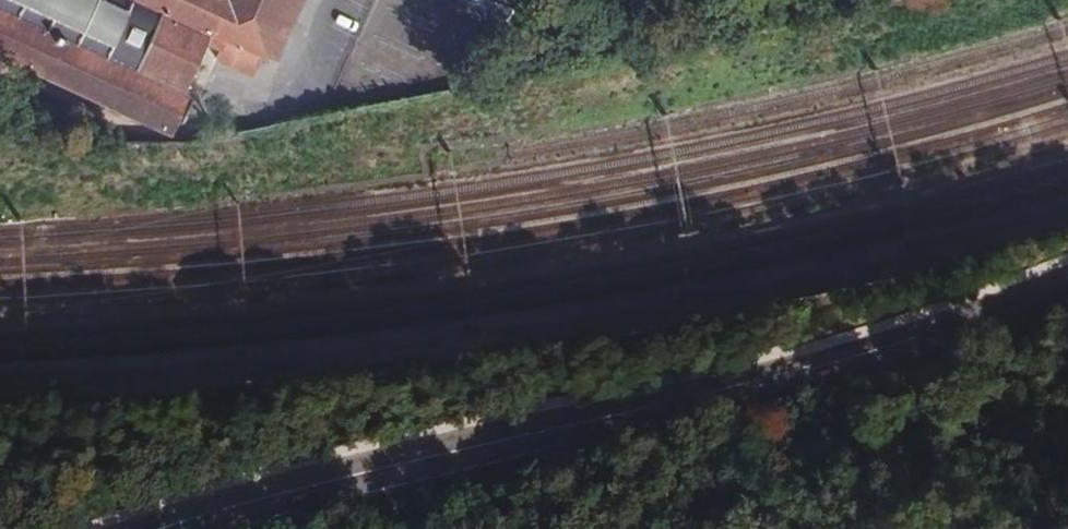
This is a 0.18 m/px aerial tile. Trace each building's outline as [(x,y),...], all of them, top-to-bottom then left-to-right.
[(162,132),(179,96),(176,94),(197,50),(213,58),(211,62),(245,78),(255,58),(260,61),(264,54),(272,58),(282,38),(273,33),(288,0),(0,0),(0,56),(162,132)] [(493,23),(505,0),(442,0),(493,23)]
